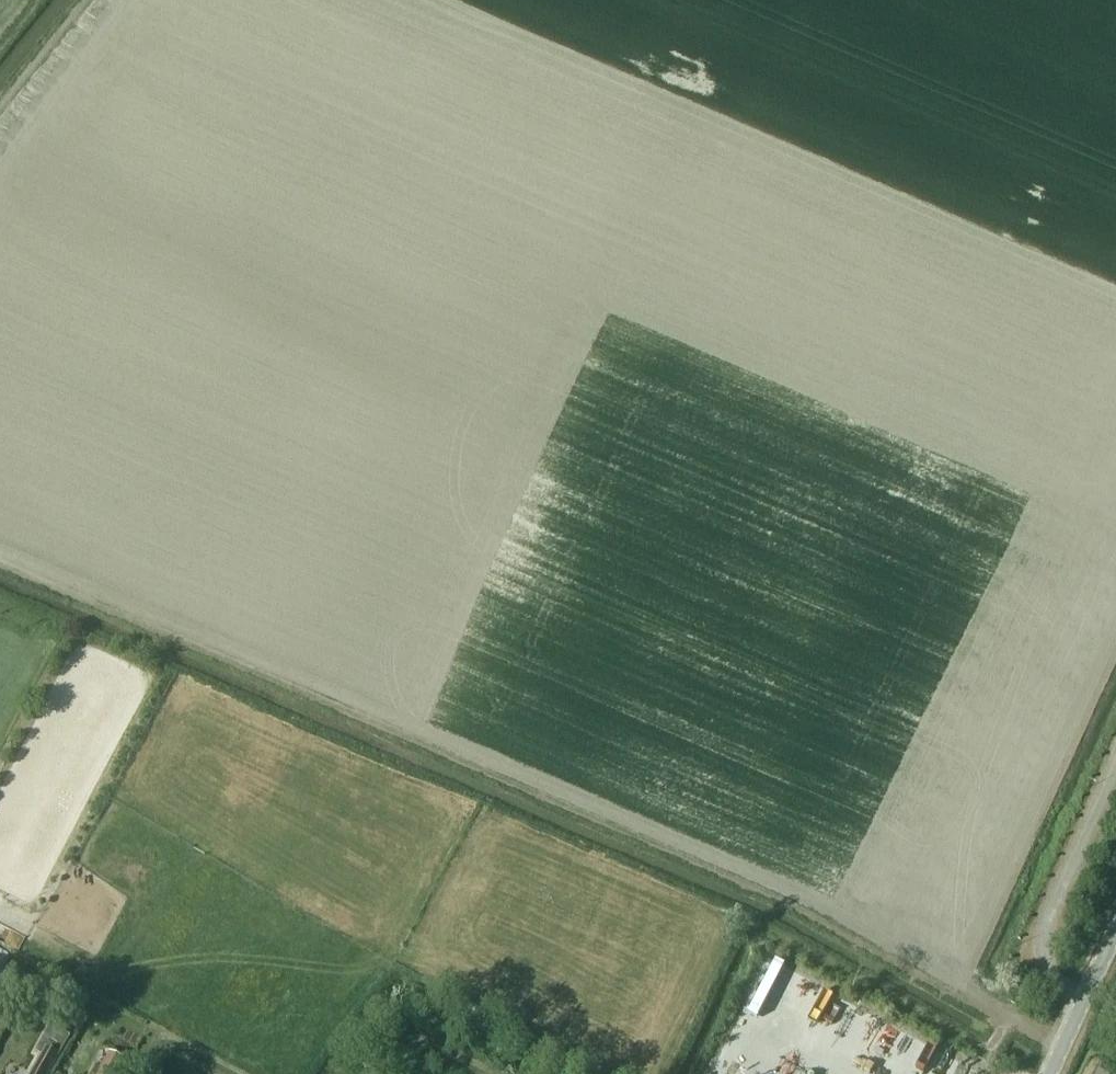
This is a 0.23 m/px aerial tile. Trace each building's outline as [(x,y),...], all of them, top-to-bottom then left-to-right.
[(31,1073),(50,1073),(61,1056),(46,1048),(31,1073)] [(98,1073),(119,1073),(126,1061),(110,1053),(98,1073)]
